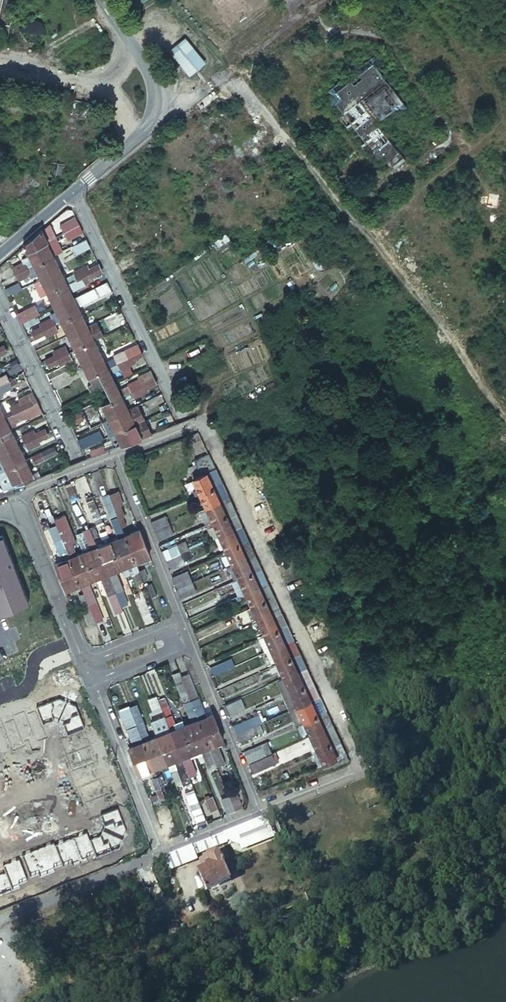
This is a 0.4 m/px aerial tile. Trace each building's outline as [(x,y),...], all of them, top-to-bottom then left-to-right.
[(21,14),(20,16),(19,19),(19,21),(20,24),(22,26),(24,27),(27,28),(29,28),(32,27),(34,26),(35,24),(36,21),(36,19),(36,16),(35,14),(33,12),(30,11),(28,11),(25,11),(23,12),(21,14)] [(180,45),(168,55),(188,80),(200,70),(180,45)] [(321,100),(315,105),(366,167),(377,158),(383,166),(394,157),(370,127),(396,104),(374,78),(378,75),(363,56),(316,95),(321,100)] [(79,224),(76,217),(63,224),(67,232),(70,230),(70,229),(79,224)] [(49,241),(57,237),(51,224),(43,230),(49,241)] [(70,230),(67,232),(70,237),(82,231),(79,224),(70,229),(70,230)] [(43,230),(43,229),(24,245),(27,251),(28,251),(38,246),(49,241),(43,230)] [(63,250),(57,237),(49,241),(38,246),(44,260),(53,256),(63,250)] [(90,246),(86,239),(74,245),(78,253),(90,246)] [(38,246),(28,251),(30,255),(23,258),(25,261),(13,267),(16,274),(28,268),(35,265),(44,260),(38,246)] [(60,269),(53,256),(44,260),(51,274),(60,269)] [(41,278),(51,274),(44,260),(35,265),(41,278)] [(100,268),(99,264),(89,269),(88,266),(75,272),(78,278),(100,268)] [(28,268),(16,274),(19,279),(31,274),(28,268)] [(92,275),(102,270),(100,268),(78,278),(81,284),(94,278),(92,275)] [(51,274),(58,288),(67,284),(76,279),(75,277),(73,278),(71,275),(64,278),(60,269),(51,274)] [(48,293),(58,288),(51,274),(41,278),(35,282),(38,290),(41,296),(48,293)] [(138,277),(134,281),(143,291),(149,286),(144,279),(141,281),(138,277)] [(64,302),(71,316),(81,312),(77,304),(110,288),(107,281),(74,297),(64,302)] [(5,288),(8,294),(22,287),(20,282),(5,288)] [(58,288),(64,302),(74,297),(67,284),(58,288)] [(54,307),(64,302),(58,288),(48,293),(54,307)] [(55,324),(61,321),(71,316),(64,302),(54,307),(57,311),(50,314),(52,318),(40,323),(42,326),(32,330),(34,334),(55,324)] [(21,323),(39,314),(35,305),(17,314),(21,323)] [(71,316),(78,330),(88,326),(81,312),(71,316)] [(61,321),(68,335),(78,330),(71,316),(61,321)] [(88,326),(78,330),(85,344),(94,340),(100,337),(93,323),(88,326)] [(58,330),(55,324),(34,334),(35,336),(45,332),(46,335),(58,330)] [(68,335),(75,349),(85,344),(78,330),(68,335)] [(85,344),(92,359),(101,354),(94,340),(85,344)] [(75,349),(82,363),(92,359),(85,344),(75,349)] [(47,362),(68,352),(65,346),(54,351),(55,354),(46,360),(47,362)] [(115,356),(118,363),(141,352),(139,348),(138,346),(128,350),(115,356)] [(71,358),(68,352),(47,362),(48,365),(58,360),(60,363),(71,358)] [(141,352),(118,363),(121,369),(132,364),(134,363),(133,359),(142,355),(141,352)] [(92,359),(98,372),(108,368),(101,354),(92,359)] [(134,367),(145,361),(142,355),(133,359),(134,363),(132,364),(134,367)] [(10,375),(22,369),(17,359),(5,365),(10,375)] [(82,363),(88,377),(98,372),(92,359),(82,363)] [(102,379),(105,387),(115,382),(108,368),(98,372),(102,379)] [(98,372),(88,377),(92,384),(102,379),(98,372)] [(138,377),(139,379),(142,378),(143,381),(152,377),(150,372),(138,377)] [(11,380),(7,373),(0,377),(0,385),(11,380)] [(105,387),(112,401),(122,396),(132,391),(154,380),(152,377),(143,381),(142,378),(139,379),(128,384),(129,385),(119,390),(115,382),(105,387)] [(4,396),(2,393),(14,387),(11,380),(0,385),(0,398),(4,396)] [(146,388),(155,383),(154,380),(132,391),(135,397),(148,390),(146,388)] [(112,401),(118,414),(129,410),(122,396),(112,401)] [(5,417),(0,419),(0,431),(2,436),(12,431),(10,427),(16,425),(16,422),(24,417),(30,417),(42,411),(38,401),(33,403),(12,414),(5,417)] [(9,407),(12,414),(33,403),(32,401),(23,405),(21,401),(9,407)] [(103,422),(118,414),(112,401),(97,408),(103,422)] [(74,419),(95,408),(92,402),(81,407),(82,410),(73,416),(74,419)] [(126,429),(144,420),(137,406),(129,410),(118,414),(126,429)] [(98,414),(95,408),(74,419),(76,421),(85,417),(87,420),(98,414)] [(115,432),(116,434),(126,429),(118,414),(103,422),(110,435),(115,432)] [(132,441),(151,434),(144,420),(126,429),(132,441)] [(23,435),(26,442),(47,432),(45,429),(36,433),(34,430),(23,435)] [(126,429),(116,434),(121,446),(132,441),(126,429)] [(9,450),(19,445),(12,431),(2,436),(9,450)] [(103,439),(99,431),(78,442),(82,449),(103,439)] [(47,432),(26,442),(29,448),(40,442),(39,439),(48,434),(47,432)] [(9,450),(2,436),(0,437),(0,454),(9,450)] [(16,464),(26,459),(19,445),(9,450),(16,464)] [(55,445),(31,456),(35,465),(59,454),(55,445)] [(91,453),(93,457),(106,451),(105,448),(91,453)] [(16,464),(9,450),(0,454),(0,471),(6,468),(16,464)] [(217,465),(211,453),(194,460),(200,473),(217,465)] [(25,483),(35,479),(26,459),(16,464),(23,479),(26,478),(27,479),(24,481),(25,483)] [(23,479),(16,464),(6,468),(15,487),(25,483),(24,481),(27,479),(26,478),(23,479)] [(200,491),(223,480),(217,465),(200,473),(194,476),(198,486),(193,489),(195,493),(200,491)] [(230,495),(223,480),(200,491),(207,505),(230,495)] [(78,493),(73,481),(66,484),(70,496),(78,493)] [(110,493),(115,506),(122,504),(124,503),(119,490),(110,493)] [(120,537),(112,540),(118,554),(132,548),(126,534),(122,525),(120,518),(119,515),(115,506),(110,493),(104,496),(120,537)] [(97,520),(103,517),(94,494),(88,497),(97,520)] [(236,509),(230,495),(207,505),(213,520),(236,509)] [(119,515),(120,518),(126,516),(122,504),(115,506),(119,515)] [(213,520),(207,505),(200,508),(206,523),(213,520)] [(238,512),(236,509),(213,520),(220,534),(233,528),(228,517),(238,512)] [(90,565),(85,552),(77,555),(72,544),(76,542),(64,514),(55,518),(57,523),(58,526),(63,537),(76,570),(90,565)] [(152,521),(156,528),(170,522),(166,514),(152,521)] [(170,522),(156,528),(160,538),(174,531),(170,522)] [(220,534),(226,548),(250,538),(243,524),(233,528),(220,534)] [(94,525),(91,526),(94,536),(99,534),(96,527),(95,528),(94,525)] [(51,529),(56,540),(62,538),(57,526),(51,529)] [(92,548),(85,552),(90,565),(104,559),(99,546),(94,536),(91,526),(85,529),(85,530),(92,548)] [(126,534),(132,548),(146,542),(141,529),(126,534)] [(85,530),(77,533),(85,552),(92,548),(85,530)] [(0,540),(0,616),(29,606),(8,537),(0,540)] [(64,560),(57,563),(62,576),(76,570),(63,537),(62,538),(56,540),(64,560)] [(226,548),(233,563),(256,552),(250,538),(226,548)] [(99,546),(104,559),(118,554),(112,540),(99,546)] [(146,542),(132,548),(137,561),(151,555),(146,542)] [(170,557),(182,551),(178,542),(166,548),(170,557)] [(132,548),(118,554),(123,566),(137,561),(132,548)] [(187,562),(182,551),(170,557),(174,568),(187,562)] [(233,563),(239,577),(263,566),(256,552),(233,563)] [(118,554),(104,559),(122,606),(129,604),(123,590),(125,589),(116,569),(123,566),(118,554)] [(104,559),(90,565),(95,578),(102,575),(116,613),(124,610),(122,606),(104,559)] [(234,579),(239,577),(233,563),(228,565),(234,579)] [(95,578),(90,565),(76,570),(81,584),(85,593),(93,614),(95,619),(103,616),(88,580),(95,578)] [(239,577),(246,591),(269,581),(263,566),(239,577)] [(81,584),(76,570),(62,576),(67,589),(81,584)] [(145,581),(141,571),(136,573),(139,579),(141,578),(142,581),(145,581)] [(178,588),(191,582),(186,571),(174,577),(178,588)] [(241,593),(246,591),(239,577),(234,579),(241,593)] [(152,598),(157,596),(151,580),(145,583),(152,598)] [(246,591),(253,606),(276,596),(269,581),(246,591)] [(196,592),(191,582),(178,588),(182,598),(196,592)] [(93,614),(85,593),(80,595),(83,602),(82,602),(89,622),(95,619),(93,614)] [(253,606),(259,620),(282,609),(276,596),(253,606)] [(247,609),(238,613),(242,623),(252,619),(247,609)] [(282,609),(259,620),(254,622),(261,637),(266,635),(289,624),(284,615),(282,609)] [(266,635),(272,649),(295,638),(289,624),(266,635)] [(272,649),(269,651),(274,661),(277,660),(279,663),(302,653),(295,638),(272,649)] [(302,653),(279,663),(285,677),(308,667),(302,653)] [(214,676),(229,669),(226,662),(211,669),(214,676)] [(76,667),(65,672),(68,679),(79,674),(76,667)] [(285,677),(291,691),(315,681),(308,667),(285,677)] [(193,721),(186,724),(191,737),(205,732),(183,679),(181,674),(176,676),(185,701),(189,700),(190,703),(188,704),(191,710),(189,711),(193,721)] [(219,726),(213,713),(207,715),(198,693),(197,694),(190,676),(183,679),(205,732),(219,726)] [(285,694),(291,691),(285,677),(279,680),(285,694)] [(291,691),(298,705),(321,695),(321,694),(315,681),(291,691)] [(292,708),(298,705),(291,691),(285,694),(292,708)] [(298,705),(304,720),(327,709),(321,695),(298,705)] [(168,720),(172,730),(177,743),(191,737),(186,724),(176,728),(174,724),(176,723),(174,717),(172,718),(169,712),(171,711),(167,700),(161,703),(164,710),(168,720)] [(232,718),(247,711),(243,701),(227,707),(232,718)] [(163,748),(158,736),(150,739),(138,708),(132,710),(136,721),(140,731),(144,741),(149,754),(163,748)] [(304,720),(311,734),(334,723),(327,709),(304,720)] [(237,732),(253,726),(249,718),(234,725),(237,732)] [(317,748),(340,737),(334,723),(311,734),(317,748)] [(216,742),(223,739),(219,726),(205,732),(210,745),(218,765),(225,762),(216,742)] [(256,733),(253,726),(237,732),(241,740),(256,733)] [(107,729),(101,731),(104,738),(109,736),(107,729)] [(172,730),(158,736),(163,748),(177,743),(172,730)] [(205,732),(191,737),(196,750),(210,745),(205,732)] [(191,737),(177,743),(191,778),(199,774),(190,753),(196,750),(191,737)] [(345,753),(347,752),(345,747),(340,737),(317,748),(324,763),(338,756),(345,753)] [(144,741),(130,747),(132,751),(131,752),(132,755),(134,754),(136,760),(149,754),(144,741)] [(247,753),(268,744),(267,741),(246,750),(247,753)] [(177,743),(163,748),(168,762),(178,758),(190,787),(194,786),(191,778),(177,743)] [(250,761),(272,751),(268,744),(247,753),(250,761)] [(168,762),(163,748),(149,754),(155,768),(168,762)] [(280,759),(276,749),(272,751),(276,760),(280,759)] [(276,760),(272,751),(250,761),(254,770),(276,760)] [(348,759),(345,753),(338,756),(340,762),(348,759)] [(136,760),(141,773),(155,768),(149,754),(136,760)] [(162,786),(159,777),(154,779),(157,786),(158,785),(161,792),(153,794),(156,801),(166,797),(162,786)] [(229,793),(234,806),(241,803),(236,790),(229,793)] [(199,821),(207,818),(197,792),(188,796),(199,821)] [(227,808),(234,806),(229,793),(223,796),(227,808)] [(219,808),(213,794),(206,797),(211,811),(219,808)] [(194,845),(184,849),(189,862),(199,858),(194,845)] [(202,870),(210,888),(233,877),(220,849),(211,853),(214,861),(209,863),(210,866),(202,870)]
